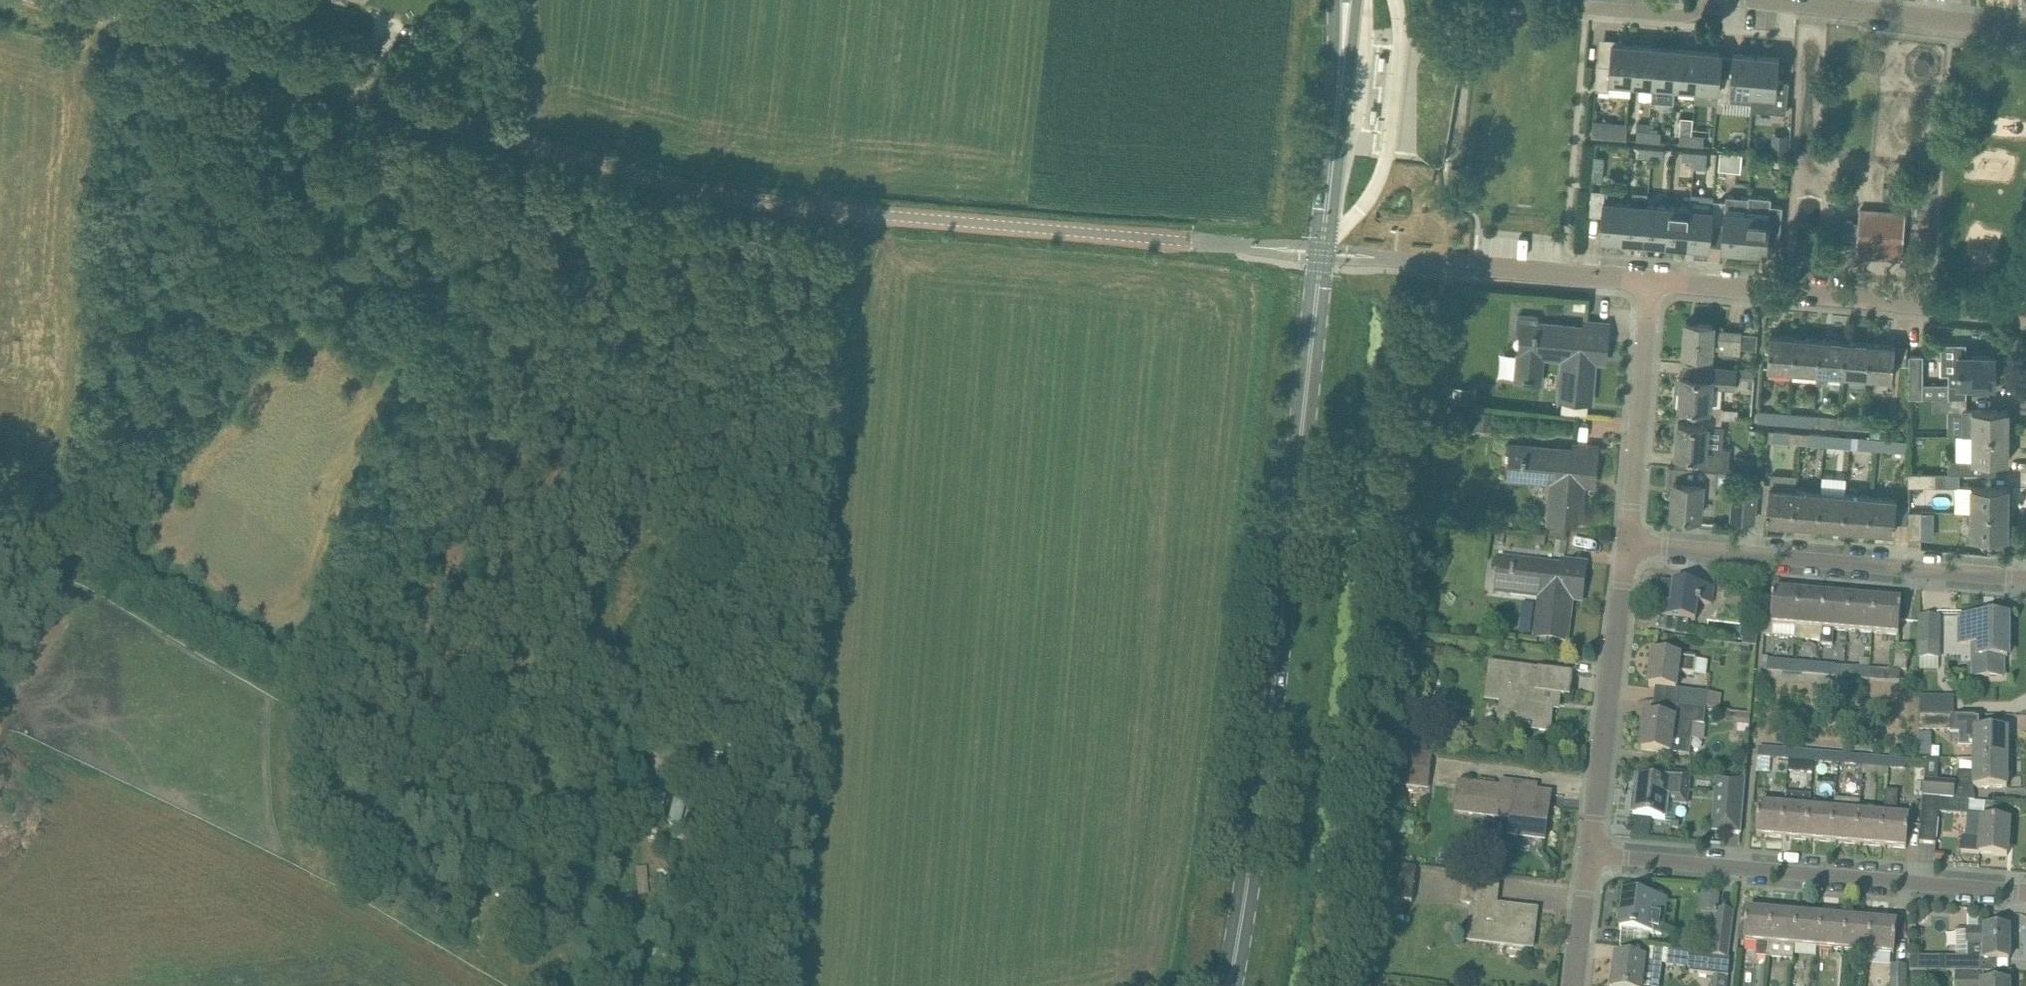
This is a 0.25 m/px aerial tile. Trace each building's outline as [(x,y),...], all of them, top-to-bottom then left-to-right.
[(1598,64),(1596,88),(1600,89),(1599,93),(1631,95),(1632,81),(1634,45),(1612,43),(1611,44),(1612,45),(1611,65),(1598,64)] [(1656,47),(1634,45),(1632,81),(1654,83),(1656,47)] [(1654,83),(1652,98),(1674,100),(1675,85),(1677,49),(1656,47),(1654,83)] [(1699,51),(1677,49),(1675,85),(1697,86),(1699,51)] [(1722,53),(1699,51),(1697,86),(1719,88),(1720,74),(1722,53)] [(1720,74),(1719,88),(1718,98),(1752,101),(1752,109),(1756,56),(1733,54),(1733,55),(1734,55),(1732,75),(1720,74)] [(1756,56),(1752,109),(1787,112),(1789,80),(1777,79),(1779,59),(1780,57),(1756,56)] [(1869,56),(1869,66),(1880,66),(1880,56),(1869,56)] [(1915,62),(1915,68),(1919,72),(1925,72),(1929,68),(1929,63),(1925,58),(1920,58),(1915,62)] [(1680,133),(1679,143),(1691,143),(1692,133),(1693,118),(1681,117),(1680,133)] [(1593,119),(1592,136),(1626,139),(1628,122),(1593,119)] [(1637,129),(1637,139),(1649,140),(1649,130),(1637,129)] [(1649,130),(1649,140),(1661,141),(1661,131),(1649,130)] [(1692,133),(1691,143),(1703,144),(1704,134),(1692,133)] [(1640,154),(1639,156),(1651,157),(1652,147),(1640,146),(1640,154)] [(1652,147),(1651,157),(1663,158),(1664,148),(1652,147)] [(1820,148),(1819,156),(1831,157),(1832,148),(1820,148)] [(1683,150),(1682,159),(1694,160),(1695,151),(1683,150)] [(1694,160),(1694,168),(1706,169),(1706,161),(1707,152),(1695,151),(1694,160)] [(1720,151),(1719,164),(1727,164),(1730,161),(1731,152),(1720,151)] [(1594,168),(1593,180),(1602,181),(1603,169),(1594,168)] [(1622,239),(1625,203),(1604,201),(1605,191),(1592,190),(1590,214),(1602,215),(1600,236),(1600,235),(1599,237),(1622,239)] [(1726,200),(1713,198),(1712,211),(1712,225),(1724,226),(1722,246),(1721,246),(1721,247),(1744,249),(1749,197),(1727,195),(1726,208),(1725,208),(1726,200)] [(1749,197),(1744,249),(1767,251),(1768,250),(1767,250),(1768,239),(1780,240),(1783,205),(1771,204),(1771,197),(1749,195),(1749,197)] [(1647,205),(1625,203),(1622,239),(1644,241),(1647,205)] [(1665,242),(1669,207),(1647,205),(1644,241),(1665,242)] [(1690,209),(1669,207),(1665,242),(1687,244),(1690,209)] [(1712,211),(1690,209),(1687,244),(1710,246),(1712,225),(1712,211)] [(1902,250),(1905,220),(1860,217),(1857,247),(1902,250)] [(1560,399),(1570,400),(1590,401),(1592,387),(1590,386),(1593,350),(1606,352),(1609,323),(1586,321),(1586,327),(1538,323),(1539,316),(1518,314),(1518,321),(1517,331),(1519,332),(1518,352),(1516,352),(1513,382),(1543,384),(1545,356),(1564,358),(1560,399)] [(1725,351),(1739,352),(1740,347),(1757,349),(1758,334),(1713,330),(1714,324),(1686,322),(1684,353),(1711,355),(1712,341),(1726,342),(1725,351)] [(1770,335),(1769,355),(1768,367),(1793,369),(1795,337),(1770,335)] [(1820,339),(1795,337),(1793,369),(1817,372),(1816,382),(1817,382),(1820,339)] [(1845,341),(1820,339),(1817,382),(1828,383),(1828,372),(1842,374),(1845,341)] [(1870,343),(1845,341),(1842,374),(1867,376),(1870,343)] [(1893,378),(1894,365),(1895,345),(1870,343),(1867,376),(1893,378)] [(1967,344),(1942,344),(1941,373),(1949,374),(1949,396),(1967,396),(1967,385),(1995,385),(1995,355),(1967,355),(1967,344)] [(1922,354),(1909,354),(1909,383),(1922,383),(1922,354)] [(1675,386),(1674,401),(1680,405),(1680,407),(1696,408),(1709,409),(1709,405),(1711,387),(1734,389),(1735,377),(1754,379),(1755,368),(1710,365),(1709,377),(1682,375),(1682,383),(1675,386)] [(1453,391),(1452,406),(1472,408),(1473,393),(1462,392),(1453,391)] [(1967,409),(1967,396),(1949,396),(1948,410),(1963,410),(1967,410),(1967,409)] [(1723,408),(1723,417),(1738,418),(1738,409),(1723,408)] [(1963,410),(1963,435),(1973,435),(2009,436),(2009,409),(1967,409),(1967,410),(1963,410)] [(1758,421),(1763,421),(1788,423),(1789,413),(1759,411),(1758,421)] [(1475,412),(1474,427),(1487,428),(1488,413),(1475,412)] [(1813,425),(1814,415),(1789,413),(1788,423),(1813,425)] [(1814,415),(1813,425),(1838,427),(1839,417),(1814,415)] [(1676,454),(1675,466),(1702,468),(1718,469),(1729,470),(1729,465),(1730,448),(1722,448),(1724,426),(1722,426),(1723,418),(1696,416),(1695,424),(1679,422),(1676,454)] [(1839,417),(1838,427),(1863,429),(1863,419),(1839,417)] [(1863,419),(1863,429),(1888,431),(1889,421),(1863,419)] [(1800,443),(1801,432),(1775,430),(1774,441),(1800,443)] [(1801,432),(1800,443),(1825,445),(1826,434),(1801,432)] [(1826,434),(1825,445),(1850,447),(1851,436),(1826,434)] [(1973,473),(1996,473),(1996,461),(2009,461),(2009,436),(1973,435),(1973,460),(1973,461),(1973,473)] [(1851,436),(1850,447),(1875,449),(1876,438),(1851,436)] [(1876,438),(1875,449),(1891,450),(1892,439),(1876,438)] [(1507,445),(1506,454),(1508,454),(1526,456),(1524,478),(1553,480),(1549,521),(1560,522),(1580,524),(1581,509),(1578,509),(1581,473),(1595,474),(1598,446),(1578,444),(1576,444),(1575,451),(1507,445)] [(1949,473),(1960,473),(1973,473),(1973,461),(1973,460),(1948,460),(1949,473)] [(1669,466),(1667,486),(1674,487),(1672,514),(1700,516),(1701,495),(1716,496),(1716,485),(1718,469),(1702,468),(1675,466),(1669,466)] [(1909,473),(1909,486),(1910,486),(1919,486),(1936,486),(1936,473),(1909,473)] [(1769,488),(1766,521),(1768,521),(1768,520),(1793,522),(1796,490),(1797,476),(1773,474),(1771,476),(1770,488),(1769,488)] [(1971,512),(2014,512),(2014,502),(2008,502),(2008,486),(1972,486),(1971,512)] [(1796,490),(1793,522),(1818,525),(1821,492),(1796,490)] [(1843,527),(1846,494),(1821,492),(1818,525),(1843,527)] [(1732,493),(1730,520),(1756,522),(1758,496),(1732,493)] [(1868,529),(1871,496),(1846,494),(1843,527),(1868,529)] [(1894,532),(1896,512),(1897,499),(1871,496),(1868,529),(1893,531),(1893,532),(1894,532)] [(1922,511),(1910,511),(1909,538),(1922,538),(1922,511)] [(2014,521),(2014,512),(1971,512),(1971,537),(2008,538),(2008,521),(2014,521)] [(1496,559),(1495,569),(1498,569),(1514,571),(1512,593),(1541,596),(1536,637),(1547,638),(1567,641),(1568,626),(1565,626),(1569,590),(1583,592),(1587,563),(1567,561),(1564,561),(1563,567),(1498,559),(1496,559)] [(1662,580),(1657,616),(1661,617),(1659,629),(1668,630),(1687,633),(1689,619),(1697,620),(1699,602),(1712,604),(1714,587),(1662,580)] [(1767,603),(1764,636),(1770,637),(1796,639),(1800,594),(1775,591),(1775,590),(1774,590),(1773,603),(1767,603)] [(1796,639),(1821,641),(1825,596),(1800,594),(1796,639)] [(1833,645),(1834,629),(1847,630),(1850,598),(1825,596),(1821,641),(1821,644),(1833,645)] [(1847,630),(1872,633),(1875,600),(1850,598),(1847,630)] [(1872,633),(1899,635),(1902,601),(1900,601),(1900,602),(1875,600),(1872,633)] [(1920,657),(1938,657),(1939,617),(1920,617),(1920,657)] [(1973,676),(1983,676),(2003,676),(2003,657),(2007,657),(2008,617),(1961,617),(1961,644),(1974,644),(1973,676)] [(1741,622),(1740,638),(1743,638),(1743,646),(1757,647),(1758,630),(1751,629),(1751,623),(1741,622)] [(1894,646),(1892,670),(1901,671),(1907,671),(1909,648),(1894,646)] [(1653,654),(1649,686),(1676,689),(1678,672),(1694,674),(1696,660),(1681,658),(1681,657),(1673,656),(1653,654)] [(1793,673),(1794,661),(1762,658),(1761,670),(1793,673)] [(1794,661),(1793,673),(1818,675),(1819,663),(1794,661)] [(1819,663),(1818,675),(1843,677),(1844,666),(1819,663)] [(710,664),(704,676),(720,683),(726,671),(710,664)] [(1573,673),(1554,671),(1537,669),(1537,670),(1492,665),(1488,699),(1500,700),(1497,723),(1525,728),(1531,729),(1532,728),(1549,730),(1553,695),(1570,697),(1573,673)] [(1853,679),(1889,681),(1890,669),(1854,667),(1853,679)] [(1892,670),(1890,669),(1889,681),(1900,682),(1901,671),(1892,670)] [(667,683),(651,682),(649,690),(666,692),(667,683)] [(1722,694),(1707,693),(1680,689),(1678,706),(1705,709),(1706,707),(1720,709),(1722,694)] [(1645,717),(1641,750),(1661,752),(1671,753),(1690,756),(1692,740),(1692,739),(1693,724),(1703,725),(1705,709),(1678,706),(1676,720),(1645,717)] [(1750,724),(1750,714),(1735,713),(1734,723),(1750,724)] [(1950,731),(1950,733),(1959,733),(1959,746),(1975,746),(1975,760),(2007,759),(2007,731),(1982,730),(1982,715),(1953,714),(1953,715),(1953,731),(1950,731)] [(1953,731),(1953,715),(1921,715),(1921,731),(1953,731)] [(676,731),(676,726),(668,725),(664,748),(674,750),(678,731),(676,731)] [(1427,787),(1431,754),(1432,744),(1418,742),(1418,737),(1414,737),(1412,751),(1404,750),(1400,784),(1427,787)] [(1789,769),(1791,749),(1759,746),(1757,768),(1788,770),(1788,769),(1789,769)] [(1815,761),(1816,751),(1791,749),(1789,769),(1807,770),(1807,765),(1814,766),(1814,761),(1815,761)] [(1839,763),(1839,753),(1816,751),(1815,761),(1839,763)] [(1863,774),(1865,755),(1839,753),(1839,763),(1863,765),(1863,774)] [(1887,776),(1889,757),(1865,755),(1863,774),(1887,776)] [(1889,757),(1887,776),(1888,776),(1888,767),(1906,768),(1907,759),(1889,757)] [(1959,772),(1959,786),(1975,786),(1975,787),(2007,787),(2007,775),(2011,775),(2012,773),(2012,762),(2010,760),(2007,760),(2007,759),(1975,760),(1975,772),(1959,772)] [(688,779),(689,770),(667,767),(665,776),(688,779)] [(1633,815),(1631,835),(1649,837),(1651,818),(1665,819),(1667,802),(1677,803),(1686,804),(1690,774),(1657,771),(1655,783),(1637,781),(1633,815)] [(1716,776),(1711,831),(1724,833),(1740,834),(1741,834),(1743,814),(1746,779),(1729,777),(1716,776)] [(1925,780),(1923,796),(1955,799),(1957,782),(1925,780)] [(1536,785),(1516,783),(1502,781),(1501,788),(1460,782),(1456,811),(1513,818),(1510,835),(1545,839),(1549,805),(1534,803),(1536,785)] [(1881,846),(1906,848),(1909,816),(1896,815),(1898,792),(1886,791),(1884,814),(1881,846)] [(1787,793),(1786,806),(1783,838),(1808,840),(1811,808),(1812,795),(1787,793)] [(1936,844),(1939,812),(1968,815),(1966,837),(1962,837),(1961,852),(2007,856),(2010,823),(1995,821),(1996,802),(1955,800),(1955,799),(1923,796),(1919,842),(1936,844)] [(1835,810),(1832,842),(1857,844),(1860,812),(1861,801),(1835,799),(1835,810)] [(1757,835),(1783,838),(1786,806),(1759,803),(1757,835)] [(1811,808),(1808,840),(1832,842),(1835,810),(1811,808)] [(1860,812),(1857,844),(1881,846),(1884,814),(1860,812)] [(1412,902),(1416,868),(1390,865),(1385,899),(1412,902)] [(1498,887),(1478,884),(1464,882),(1462,903),(1472,904),(1468,940),(1532,948),(1537,910),(1503,906),(1502,909),(1495,908),(1498,887)] [(1624,895),(1620,929),(1661,934),(1666,900),(1624,895)] [(1711,956),(1730,959),(1730,958),(1727,958),(1733,912),(1717,910),(1711,956)] [(1768,957),(1772,912),(1747,910),(1744,942),(1759,943),(1757,956),(1768,957)] [(1797,914),(1772,912),(1768,957),(1793,959),(1795,946),(1794,946),(1797,914)] [(1822,916),(1797,914),(1794,946),(1795,946),(1819,948),(1822,916)] [(1847,918),(1822,916),(1819,948),(1844,950),(1847,918)] [(1847,918),(1844,950),(1869,952),(1872,921),(1847,918)] [(469,933),(472,928),(457,920),(454,926),(469,933)] [(1872,921),(1869,952),(1894,955),(1897,923),(1872,921)] [(1945,957),(1945,972),(1955,972),(1981,972),(1981,960),(2009,960),(2009,929),(1968,929),(1968,957),(1945,957)] [(1730,959),(1711,956),(1668,951),(1666,965),(1691,968),(1691,972),(1715,975),(1714,985),(1726,985),(1730,959)] [(1611,984),(1613,985),(1642,985),(1644,972),(1661,974),(1663,963),(1645,961),(1645,960),(1636,959),(1616,957),(1615,972),(1612,973),(1611,984)] [(1910,957),(1910,971),(1945,972),(1945,957),(1910,957)] [(1907,966),(1892,966),(1892,985),(1908,985),(1907,966)] [(2009,984),(1983,984),(1983,972),(1981,972),(1955,972),(1955,985),(2009,985),(2009,984)] [(1911,985),(1925,985),(1925,973),(1911,973),(1911,985)]
